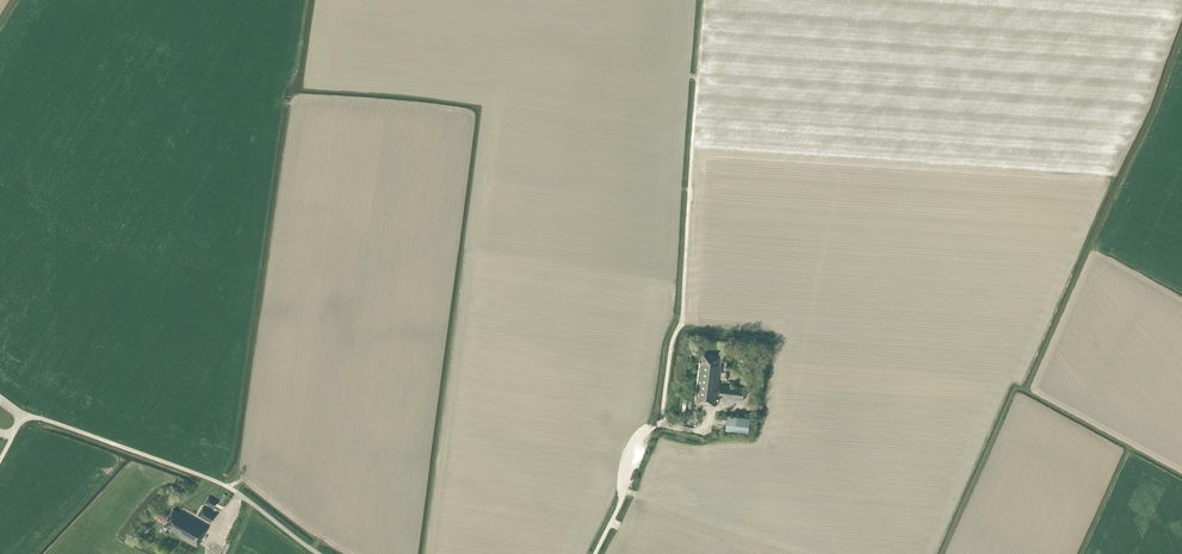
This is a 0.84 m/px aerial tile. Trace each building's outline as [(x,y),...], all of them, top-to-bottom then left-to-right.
[(699,362),(695,400),(694,403),(716,405),(717,397),(743,400),(745,388),(719,385),(719,379),(726,380),(727,377),(720,376),(721,365),(720,365),(721,363),(722,362),(723,362),(724,357),(722,357),(722,356),(703,354),(703,355),(701,355),(701,359),(702,359),(702,362),(699,362)] [(749,418),(727,416),(725,431),(747,433),(749,418)] [(213,507),(216,501),(211,498),(208,504),(213,507)] [(202,507),(198,515),(210,522),(215,514),(202,507)] [(168,531),(176,535),(196,547),(207,528),(179,512),(178,513),(172,509),(163,526),(164,526),(163,527),(166,529),(167,528),(169,529),(168,531)]
